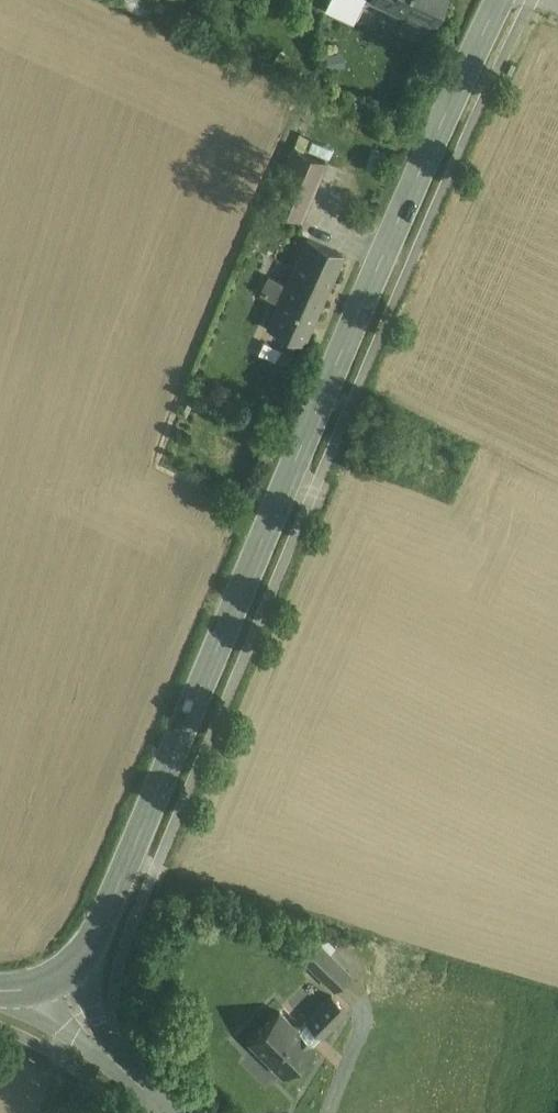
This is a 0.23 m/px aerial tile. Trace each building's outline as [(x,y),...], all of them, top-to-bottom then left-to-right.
[(326,8),(341,14),(347,0),(330,0),(326,8)] [(341,14),(355,21),(364,0),(347,0),(341,14)] [(390,9),(391,7),(433,27),(446,0),(371,0),(390,9)] [(332,146),(299,132),(293,146),(326,160),(332,146)] [(326,160),(293,146),(268,205),(301,219),(326,160)] [(308,237),(268,325),(304,341),(343,254),(308,237)] [(318,942),(303,957),(314,969),(329,954),(318,942)] [(329,954),(314,969),(335,988),(349,973),(329,954)] [(331,995),(306,1021),(307,1022),(321,1035),(322,1036),(347,1010),(331,995)] [(298,1030),(279,1011),(249,1041),(284,1075),(314,1045),(312,1044),(298,1030)] [(321,1035),(307,1022),(298,1030),(312,1044),(321,1035)]
